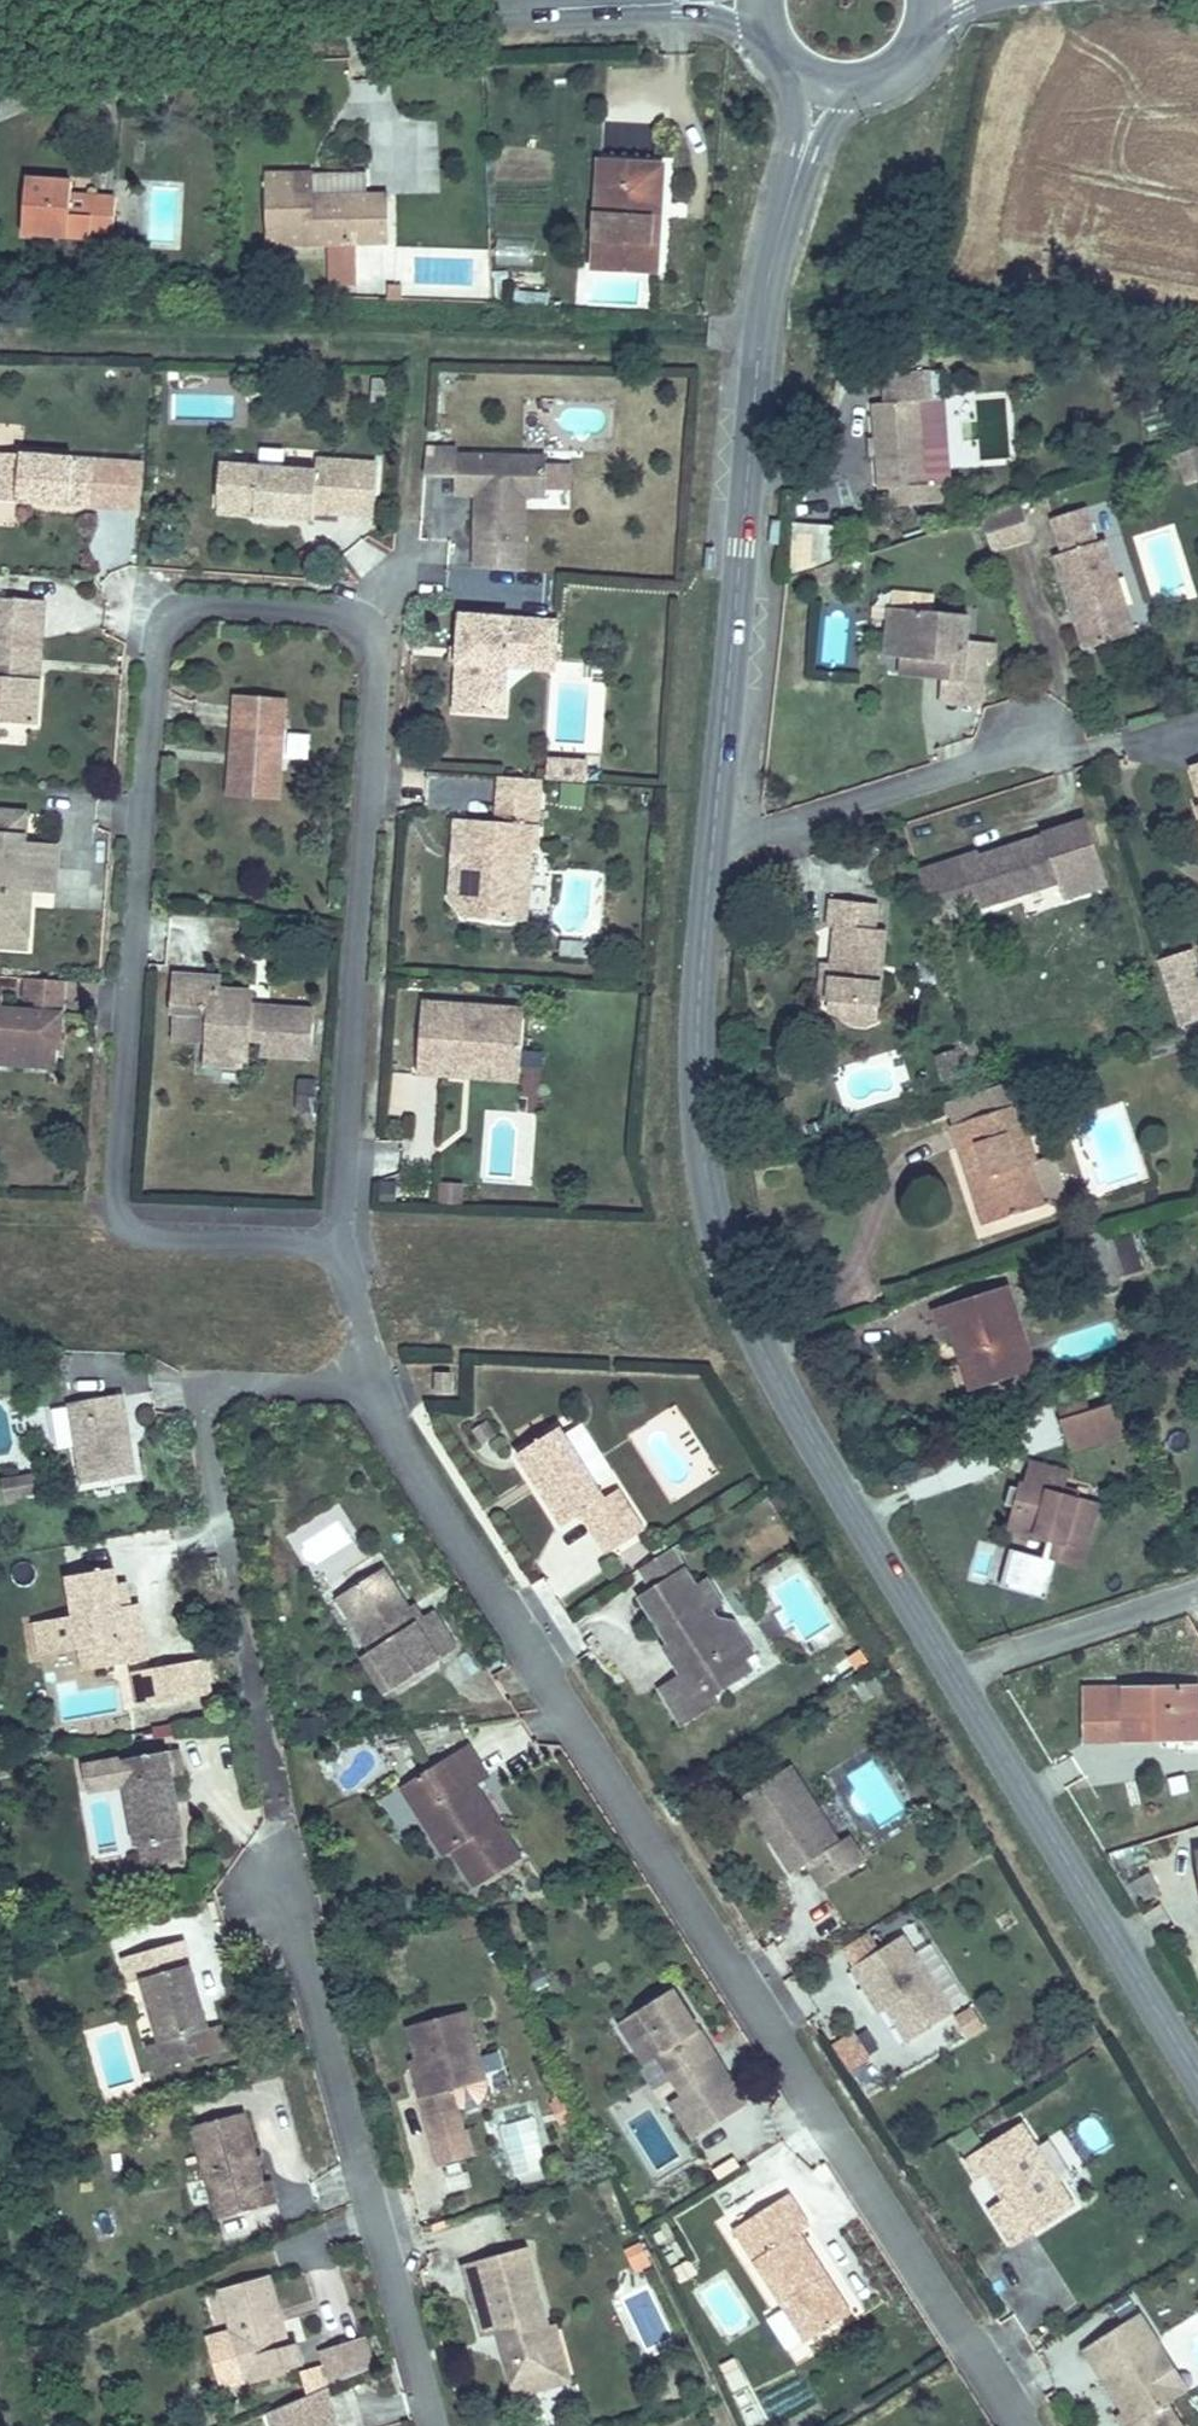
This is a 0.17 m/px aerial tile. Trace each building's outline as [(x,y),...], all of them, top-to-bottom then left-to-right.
[(661,266),(664,209),(648,209),(652,152),(598,149),(590,261),(661,266)] [(364,188),(363,166),(310,167),(311,190),(364,188)] [(387,236),(386,187),(364,188),(311,190),(310,167),(262,169),(265,239),(326,237),(327,278),(355,277),(353,236),(387,236)] [(112,244),(113,199),(87,198),(86,216),(65,215),(66,187),(22,186),(20,241),(112,244)] [(502,244),(502,262),(530,263),(531,245),(502,244)] [(400,292),(401,278),(387,278),(386,291),(400,292)] [(884,404),(883,483),(895,483),(895,507),(939,508),(939,486),(930,485),(930,405),(939,404),(940,374),(895,374),(895,404),(884,404)] [(20,451),(21,425),(0,424),(0,450),(20,451)] [(1196,447),(1173,454),(1183,483),(1197,478),(1197,453),(1196,447)] [(446,476),(448,450),(424,448),(423,474),(446,476)] [(0,455),(0,491),(16,492),(15,504),(90,510),(94,462),(0,455)] [(520,572),(525,500),(545,502),(549,461),(457,455),(455,495),(475,497),(483,498),(482,507),(475,513),(470,569),(478,570),(520,572)] [(377,517),(381,464),(323,460),(322,472),(263,468),(260,517),(318,521),(319,514),(377,517)] [(16,492),(0,491),(0,503),(15,504),(16,492)] [(482,507),(483,498),(475,497),(475,513),(482,507)] [(1033,535),(1023,504),(982,517),(992,548),(1033,535)] [(1102,547),(1090,510),(1060,521),(1071,556),(1060,560),(1090,653),(1145,635),(1114,542),(1102,547)] [(0,586),(0,711),(34,714),(37,667),(28,667),(32,612),(41,613),(43,589),(0,586)] [(37,667),(41,613),(32,612),(28,667),(37,667)] [(889,663),(907,664),(944,667),(942,685),(941,705),(982,708),(985,662),(998,663),(999,648),(970,645),(972,620),(893,613),(889,663)] [(556,623),(460,616),(454,712),(488,714),(491,666),(505,666),(506,652),(554,656),(556,623)] [(553,670),(554,656),(506,652),(505,666),(553,670)] [(944,667),(907,664),(906,682),(942,685),(944,667)] [(505,666),(491,666),(488,714),(501,715),(505,666)] [(289,701),(237,697),(231,799),(282,803),(289,701)] [(288,733),(287,758),(308,759),(309,734),(288,733)] [(586,807),(589,759),(546,756),(545,782),(559,783),(558,805),(586,807)] [(496,827),(464,824),(464,842),(472,853),(480,853),(486,860),(486,868),(471,867),(461,876),(459,905),(484,907),(496,920),(496,926),(536,929),(541,855),(546,855),(549,809),(543,809),(545,786),(509,784),(506,827),(506,833),(502,833),(496,827)] [(0,817),(0,936),(1,937),(0,950),(0,951),(27,953),(30,913),(21,912),(22,894),(31,895),(55,896),(58,854),(25,850),(28,819),(0,817)] [(472,853),(464,842),(461,876),(471,867),(486,868),(486,860),(480,853),(472,853)] [(1061,882),(1052,853),(1049,843),(989,861),(984,850),(962,857),(977,907),(1061,882)] [(1071,848),(1052,853),(1061,882),(1080,877),(1071,848)] [(30,913),(31,895),(22,894),(21,912),(30,913)] [(831,964),(829,996),(844,998),(878,1001),(884,927),(876,925),(878,899),(826,895),(823,921),(835,923),(831,964)] [(484,907),(459,905),(477,924),(496,926),(496,920),(484,907)] [(1197,1022),(1197,959),(1194,947),(1156,960),(1178,1029),(1197,1022)] [(817,995),(829,996),(831,964),(819,963),(817,995)] [(216,976),(173,973),(170,1010),(197,1012),(197,1003),(206,1004),(213,1005),(210,1031),(204,1031),(202,1061),(243,1064),(245,1024),(261,1025),(260,1041),(305,1045),(308,1009),(262,1006),(262,1012),(246,1011),(247,1005),(248,991),(216,989),(216,976)] [(61,1011),(63,988),(28,985),(27,1002),(31,1008),(39,1009),(61,1011)] [(876,1017),(878,1001),(844,998),(842,1014),(853,1020),(876,1017)] [(61,1021),(38,1019),(22,1020),(22,1024),(21,1024),(19,1023),(17,1022),(15,1022),(13,1023),(8,1017),(1,1016),(2,1000),(0,1000),(0,1069),(57,1074),(61,1021)] [(213,1005),(206,1004),(204,1031),(210,1031),(213,1005)] [(61,1021),(61,1011),(39,1009),(38,1019),(61,1021)] [(470,1063),(531,1067),(533,1019),(426,1012),(422,1079),(470,1082),(470,1063)] [(529,1085),(531,1067),(470,1063),(470,1082),(529,1085)] [(1002,1088),(939,1109),(960,1171),(972,1167),(991,1218),(1032,1205),(1017,1163),(1027,1159),(1002,1088)] [(461,1206),(464,1187),(440,1182),(437,1201),(461,1206)] [(1095,1237),(1060,1248),(1079,1303),(1114,1293),(1097,1235),(1095,1237)] [(995,1284),(929,1306),(935,1323),(942,1321),(949,1342),(955,1341),(968,1375),(998,1365),(1002,1374),(1023,1367),(995,1284)] [(88,1493),(135,1484),(117,1397),(69,1408),(88,1493)] [(1122,1413),(1069,1429),(1079,1462),(1134,1446),(1122,1413)] [(567,1529),(583,1519),(610,1557),(646,1532),(620,1493),(606,1502),(558,1431),(518,1457),(567,1529)] [(1034,1519),(1016,1513),(1011,1532),(1060,1545),(1056,1563),(1085,1571),(1099,1512),(1068,1503),(1072,1481),(1036,1470),(1030,1495),(1039,1497),(1034,1519)] [(4,1500),(22,1498),(18,1477),(1,1480),(4,1500)] [(1021,1492),(1016,1513),(1034,1519),(1039,1497),(1030,1495),(1021,1492)] [(293,1541),(327,1585),(365,1557),(331,1512),(293,1541)] [(662,1547),(636,1563),(649,1580),(674,1563),(662,1547)] [(114,1558),(63,1566),(73,1630),(106,1623),(110,1657),(151,1649),(143,1592),(120,1594),(114,1558)] [(674,1563),(649,1580),(637,1588),(667,1633),(673,1627),(691,1652),(673,1664),(654,1677),(675,1707),(690,1696),(700,1711),(721,1698),(718,1694),(704,1672),(721,1660),(728,1668),(737,1662),(756,1648),(708,1575),(698,1583),(680,1559),(674,1563)] [(372,1615),(356,1626),(366,1641),(393,1681),(457,1639),(435,1604),(424,1611),(408,1622),(398,1608),(407,1602),(380,1564),(349,1583),(372,1615)] [(554,1579),(537,1587),(571,1661),(588,1654),(554,1579)] [(334,1594),(356,1626),(372,1615),(349,1583),(334,1594)] [(417,1596),(407,1602),(398,1608),(408,1622),(424,1611),(417,1596)] [(106,1623),(73,1630),(78,1662),(110,1657),(106,1623)] [(673,1627),(667,1633),(656,1639),(673,1664),(691,1652),(673,1627)] [(393,1681),(366,1641),(353,1651),(380,1689),(393,1681)] [(213,1684),(206,1649),(135,1663),(142,1698),(213,1684)] [(746,1675),(737,1662),(728,1668),(721,1660),(704,1672),(718,1694),(746,1675)] [(1080,1681),(1082,1735),(1163,1730),(1165,1724),(1197,1723),(1197,1715),(1196,1674),(1080,1681)] [(690,1696),(675,1707),(686,1722),(700,1711),(690,1696)] [(437,1787),(412,1802),(441,1846),(454,1839),(481,1880),(526,1851),(480,1779),(492,1772),(470,1740),(424,1769),(437,1787)] [(183,1842),(172,1785),(183,1782),(178,1756),(135,1764),(139,1789),(131,1791),(143,1850),(145,1850),(177,1843),(183,1842)] [(139,1789),(135,1764),(126,1766),(131,1791),(139,1789)] [(802,1868),(816,1860),(834,1886),(875,1859),(856,1833),(848,1838),(800,1764),(752,1794),(802,1868)] [(401,1784),(412,1802),(437,1787),(424,1769),(401,1784)] [(182,1865),(177,1843),(145,1850),(150,1872),(182,1865)] [(871,1982),(879,1977),(920,2039),(962,2009),(910,1929),(858,1963),(871,1982)] [(165,2034),(172,2057),(200,2049),(193,2026),(210,2021),(184,1935),(119,1956),(129,1985),(143,1981),(159,2037),(165,2034)] [(642,2055),(668,2063),(686,2092),(723,2068),(673,1989),(620,2022),(642,2055)] [(436,2089),(428,2092),(434,2112),(464,2104),(458,2084),(493,2075),(472,2006),(417,2022),(436,2089)] [(956,2016),(967,2041),(986,2032),(975,2007),(956,2016)] [(223,2042),(216,2019),(210,2021),(193,2026),(200,2049),(223,2042)] [(849,2074),(873,2060),(856,2031),(832,2045),(849,2074)] [(172,2057),(165,2034),(159,2037),(143,2041),(151,2064),(172,2057)] [(745,2100),(723,2068),(686,2092),(671,2102),(678,2114),(702,2099),(716,2120),(745,2100)] [(716,2120),(702,2099),(678,2114),(692,2135),(716,2120)] [(537,2102),(499,2108),(512,2188),(550,2182),(537,2102)] [(219,2214),(278,2198),(273,2178),(261,2181),(242,2107),(192,2121),(219,2214)] [(982,2170),(991,2165),(1007,2190),(997,2197),(1024,2238),(1087,2199),(1032,2117),(971,2156),(982,2170)] [(811,2343),(845,2321),(816,2274),(821,2270),(797,2232),(808,2224),(791,2195),(737,2229),(811,2343)] [(484,2274),(479,2286),(490,2320),(505,2316),(525,2383),(552,2374),(546,2352),(560,2330),(531,2230),(483,2244),(492,2272),(484,2274)] [(632,2273),(650,2267),(641,2242),(623,2248),(632,2273)] [(468,2249),(479,2286),(484,2274),(492,2272),(483,2244),(468,2249)] [(245,2375),(307,2358),(300,2334),(289,2337),(270,2272),(220,2286),(245,2375)] [(1154,2348),(1133,2316),(1085,2346),(1134,2420),(1124,2425),(1178,2425),(1163,2401),(1167,2398),(1140,2357),(1154,2348)] [(546,2352),(552,2374),(584,2364),(572,2327),(560,2330),(546,2352)] [(371,2360),(364,2332),(317,2345),(325,2374),(371,2360)] [(1181,2389),(1154,2348),(1140,2357),(1167,2398),(1181,2389)] [(337,2411),(293,2425),(342,2425),(337,2411)]
